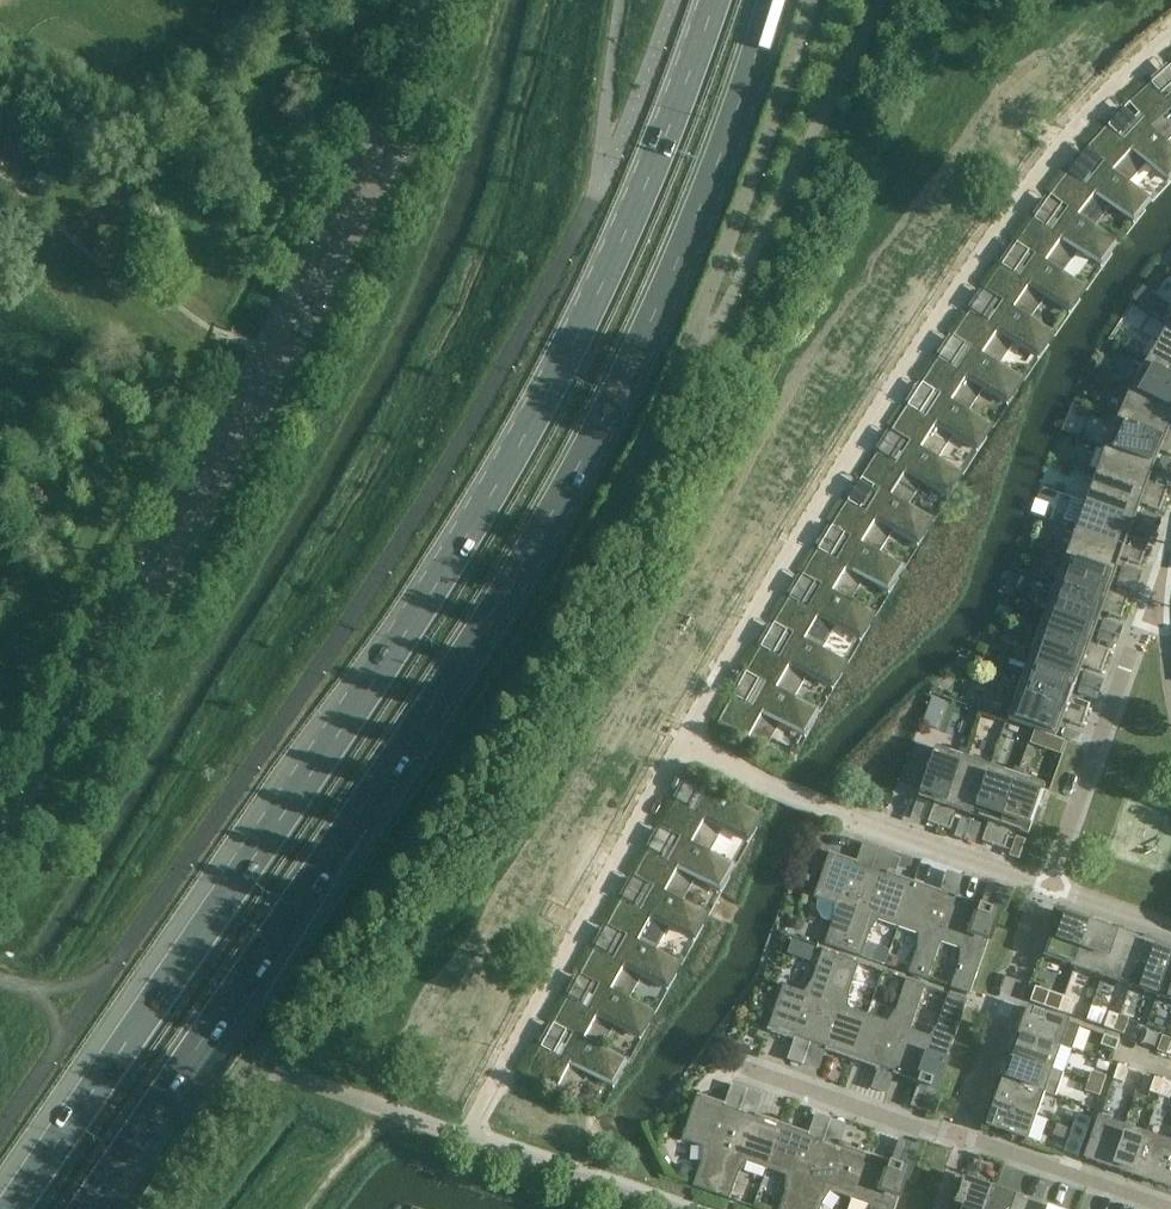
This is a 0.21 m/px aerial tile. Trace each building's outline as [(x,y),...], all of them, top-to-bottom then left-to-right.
[(1165,99),(1150,83),(1129,102),(1144,118),(1166,143),(1167,142),(1170,138),(1170,93),(1165,99)] [(1170,176),(1170,146),(1167,142),(1166,143),(1144,118),(1123,140),(1107,125),(1088,147),(1104,161),(1128,184),(1129,183),(1148,162),(1167,180),(1170,176)] [(1150,199),(1129,183),(1128,184),(1104,161),(1085,185),(1068,171),(1050,194),(1068,207),(1094,228),(1094,227),(1112,205),(1133,221),(1150,199)] [(1062,273),(1067,266),(1079,250),(1100,265),(1116,242),(1094,227),(1094,228),(1068,207),(1051,231),(1034,218),(1017,242),(1034,254),(1062,273)] [(1084,288),(1062,273),(1034,254),(1019,277),(1001,264),(985,288),(1002,301),(1030,319),(1047,295),(1068,310),(1084,288)] [(1052,334),(1030,319),(1002,301),(987,323),(969,311),(953,335),(971,347),(999,366),(999,365),(1015,341),(1037,356),(1052,334)] [(1168,324),(1148,358),(1141,354),(1138,359),(1170,377),(1170,327),(1168,324)] [(1021,380),(999,365),(999,366),(971,347),(956,370),(938,358),(922,382),(940,394),(968,412),(984,388),(1006,402),(1021,380)] [(1170,411),(1170,377),(1138,359),(1135,363),(1143,367),(1130,390),(1170,411)] [(1168,428),(1170,423),(1170,411),(1130,390),(1119,415),(1111,411),(1109,416),(1170,443),(1170,430),(1168,428)] [(990,426),(968,412),(940,394),(925,417),(907,405),(891,430),(909,441),(938,459),(954,435),(976,449),(990,426)] [(1109,416),(1107,421),(1115,424),(1104,449),(1152,466),(1159,451),(1170,456),(1170,443),(1109,416)] [(960,473),(938,459),(909,441),(895,464),(877,453),(861,477),(879,489),(908,506),(923,482),(946,496),(960,473)] [(1152,466),(1104,449),(1097,471),(1088,468),(1087,473),(1163,500),(1167,489),(1147,481),(1152,466)] [(1163,500),(1087,473),(1085,478),(1093,481),(1085,503),(1133,520),(1138,504),(1159,512),(1163,500)] [(916,543),(931,520),(908,506),(879,489),(865,512),(847,501),(832,525),(850,537),(878,554),(879,553),(894,529),(916,543)] [(1067,526),(1144,554),(1148,543),(1128,536),(1132,525),(1131,525),(1133,520),(1085,503),(1077,524),(1069,522),(1067,526)] [(1144,554),(1067,526),(1066,531),(1074,534),(1066,556),(1114,574),(1116,569),(1120,558),(1140,565),(1144,554)] [(901,567),(879,553),(878,554),(850,537),(836,560),(818,549),(803,574),(821,585),(850,602),(850,601),(865,577),(887,590),(901,567)] [(1114,574),(1066,556),(1058,578),(1050,575),(1048,580),(1124,608),(1128,597),(1108,589),(1114,574)] [(1124,608),(1048,580),(1046,585),(1054,588),(1047,610),(1094,628),(1100,612),(1120,619),(1124,608)] [(873,615),(850,601),(850,602),(821,585),(807,608),(789,597),(774,622),(792,633),(821,650),(822,650),(836,625),(859,638),(873,615)] [(1094,628),(1047,610),(1038,633),(1030,630),(1029,635),(1105,662),(1109,651),(1089,643),(1094,628)] [(845,663),(822,650),(821,650),(792,633),(779,657),(760,646),(746,671),(765,682),(794,699),(794,698),(808,673),(831,686),(845,663)] [(1105,662),(1029,635),(1027,640),(1035,643),(1027,665),(1075,682),(1080,666),(1101,673),(1105,662)] [(1075,682),(1027,665),(1019,687),(1011,684),(1009,689),(1086,716),(1090,704),(1070,697),(1074,687),(1073,687),(1075,682)] [(765,682),(751,706),(733,695),(718,722),(766,748),(781,722),(804,735),(817,711),(794,698),(794,699),(765,682)] [(1086,716),(1009,689),(1007,694),(1016,696),(1007,719),(1055,736),(1061,720),(1082,727),(1086,716)] [(670,727),(668,731),(666,734),(674,738),(678,732),(670,727)] [(938,826),(965,750),(960,748),(957,756),(934,748),(926,771),(924,770),(920,782),(922,782),(918,796),(934,802),(927,822),(938,826)] [(965,750),(938,826),(950,830),(957,810),(973,815),(989,767),(967,759),(970,751),(965,750)] [(993,845),(1019,768),(1014,767),(1011,775),(989,767),(973,815),(973,816),(978,817),(978,818),(988,822),(981,841),(993,845)] [(1019,768),(993,845),(1004,849),(1011,829),(1021,833),(1026,834),(1028,834),(1032,821),(1035,822),(1039,811),(1036,810),(1044,787),(1021,778),(1024,770),(1019,768)] [(759,816),(707,787),(694,812),(675,801),(661,827),(680,837),(709,853),(723,827),(746,840),(759,816)] [(719,889),(732,865),(709,853),(680,837),(667,861),(648,850),(634,876),(653,886),(682,902),(696,876),(719,889)] [(843,950),(871,870),(855,864),(856,862),(829,852),(813,897),(834,905),(833,919),(824,944),(843,950)] [(871,870),(843,950),(861,957),(870,932),(878,920),(898,927),(914,882),(887,872),(886,875),(871,870)] [(914,882),(898,927),(918,934),(917,948),(908,973),(927,980),(941,942),(940,942),(956,896),(955,896),(954,899),(939,894),(940,891),(914,882)] [(692,938),(705,914),(682,902),(653,886),(640,910),(621,899),(607,925),(626,935),(655,951),(656,951),(669,925),(692,938)] [(969,994),(971,990),(998,911),(980,904),(980,905),(956,896),(940,942),(941,942),(960,949),(959,963),(950,988),(969,994)] [(1073,968),(1089,922),(1088,922),(1087,924),(1080,922),(1081,919),(1077,918),(1065,914),(1060,912),(1057,923),(1054,932),(1053,932),(1045,958),(1049,959),(1049,958),(1062,962),(1061,964),(1065,965),(1065,963),(1073,966),(1073,968)] [(1101,977),(1116,932),(1116,931),(1115,934),(1108,931),(1109,929),(1104,928),(1092,924),(1092,923),(1089,922),(1073,968),(1076,969),(1077,967),(1089,972),(1089,973),(1092,974),(1093,973),(1101,976),(1100,977),(1101,977)] [(1128,987),(1144,941),(1143,941),(1142,943),(1136,941),(1136,939),(1132,937),(1132,938),(1120,933),(1116,932),(1101,977),(1104,979),(1104,977),(1117,981),(1116,983),(1120,984),(1120,983),(1128,985),(1128,987)] [(666,987),(679,963),(656,951),(655,951),(626,935),(613,959),(594,948),(580,974),(599,984),(628,1000),(629,999),(642,974),(666,987)] [(1170,952),(1170,951),(1170,953),(1163,950),(1164,948),(1159,947),(1147,943),(1144,941),(1128,987),(1131,988),(1132,987),(1144,991),(1144,992),(1147,994),(1148,992),(1156,995),(1155,996),(1156,997),(1170,952)] [(875,945),(870,960),(885,965),(888,956),(890,950),(875,945)] [(810,1042),(840,957),(822,950),(811,980),(803,992),(783,985),(767,1030),(794,1040),(795,1037),(810,1042)] [(1156,997),(1159,998),(1159,996),(1170,1000),(1170,952),(1156,997)] [(888,956),(885,965),(895,969),(898,959),(888,956)] [(840,957),(810,1042),(825,1048),(825,1050),(851,1060),(867,1015),(847,1008),(848,993),(859,963),(840,957)] [(867,1015),(851,1060),(878,1069),(879,1066),(893,1071),(892,1074),(893,1074),(909,1029),(910,1029),(925,986),(906,979),(895,1009),(887,1022),(867,1015)] [(639,1036),(652,1012),(629,999),(628,1000),(599,984),(586,1008),(567,997),(553,1023),(572,1033),(601,1049),(602,1048),(616,1023),(639,1036)] [(1058,1011),(1063,997),(1035,987),(1030,1001),(1058,1011)] [(936,1090),(967,1001),(948,994),(937,1024),(929,1036),(910,1029),(909,1029),(893,1074),(917,1083),(936,1090)] [(1063,997),(1058,1011),(1068,1014),(1073,1000),(1063,997)] [(1020,1031),(1019,1032),(1060,1046),(1072,1050),(1080,1027),(1028,1008),(1027,1011),(1024,1019),(1023,1022),(1020,1031)] [(1113,1030),(1118,1016),(1109,1012),(1104,1027),(1113,1030)] [(1118,1016),(1113,1030),(1123,1033),(1128,1019),(1118,1016)] [(1011,1054),(1011,1055),(1052,1069),(1052,1068),(1055,1059),(1056,1056),(1059,1048),(1060,1046),(1019,1032),(1018,1034),(1019,1034),(1016,1042),(1015,1045),(1012,1054),(1011,1054)] [(612,1085),(625,1061),(602,1048),(601,1049),(572,1033),(559,1057),(540,1046),(526,1073),(574,1099),(589,1072),(612,1085)] [(1115,1050),(1118,1040),(1104,1035),(1100,1045),(1115,1050)] [(1170,1042),(1170,1039),(1162,1036),(1157,1051),(1167,1054),(1170,1042)] [(1003,1078),(1044,1092),(1056,1096),(1064,1073),(1052,1069),(1011,1055),(1010,1057),(1011,1057),(1008,1065),(1007,1068),(1004,1077),(1003,1077),(1003,1078)] [(1118,1065),(1113,1079),(1123,1083),(1128,1068),(1118,1065)] [(1087,1081),(1102,1086),(1105,1077),(1091,1072),(1087,1081)] [(995,1101),(1036,1115),(1035,1114),(1039,1105),(1040,1102),(1043,1094),(1044,1092),(1003,1078),(1002,1080),(1003,1080),(1000,1088),(999,1091),(996,1100),(995,1100),(995,1101)] [(1159,1095),(1164,1081),(1155,1078),(1149,1092),(1159,1095)] [(1102,1086),(1087,1081),(1084,1091),(1098,1096),(1102,1086)] [(1159,1095),(1169,1099),(1170,1093),(1170,1083),(1164,1081),(1159,1095)] [(692,1186),(711,1192),(739,1112),(724,1107),(725,1104),(697,1094),(681,1140),(702,1147),(701,1161),(692,1186)] [(1036,1115),(995,1101),(994,1103),(995,1103),(992,1111),(991,1111),(990,1114),(991,1114),(987,1125),(1027,1139),(1031,1128),(1032,1125),(1034,1117),(1035,1117),(1036,1115)] [(739,1112),(711,1192),(729,1199),(738,1174),(746,1162),(766,1169),(782,1124),(755,1114),(754,1117),(739,1112)] [(1073,1123),(1088,1128),(1091,1118),(1077,1113),(1073,1123)] [(1109,1167),(1123,1126),(1122,1126),(1113,1123),(1110,1121),(1110,1122),(1102,1119),(1099,1118),(1085,1158),(1088,1159),(1096,1162),(1099,1163),(1108,1166),(1109,1167)] [(1088,1128),(1073,1123),(1063,1151),(1078,1156),(1088,1128)] [(823,1141),(808,1136),(809,1133),(782,1124),(766,1169),(786,1176),(785,1191),(778,1208),(799,1208),(823,1141)] [(1123,1126),(1109,1167),(1111,1167),(1119,1170),(1122,1171),(1131,1174),(1132,1175),(1146,1134),(1145,1134),(1136,1131),(1133,1130),(1125,1127),(1123,1126)] [(1155,1183),(1169,1142),(1168,1142),(1159,1139),(1156,1138),(1148,1135),(1146,1134),(1132,1175),(1134,1175),(1142,1178),(1145,1179),(1154,1182),(1155,1183)] [(799,1208),(820,1208),(822,1204),(830,1191),(850,1198),(866,1153),(839,1144),(838,1147),(823,1141),(799,1208)] [(1155,1183),(1157,1183),(1165,1186),(1168,1187),(1170,1188),(1170,1143),(1169,1142),(1155,1183)] [(909,1168),(890,1161),(890,1162),(866,1153),(850,1198),(870,1205),(870,1208),(894,1208),(909,1168)] [(993,1188),(989,1187),(977,1183),(973,1181),(973,1184),(963,1180),(955,1205),(956,1205),(954,1208),(986,1208),(993,1188)] [(986,1208),(1016,1208),(1020,1198),(1017,1197),(1005,1193),(1005,1192),(1001,1191),(1000,1193),(993,1191),(994,1188),(993,1188),(986,1208)] [(1016,1208),(1047,1208),(1048,1207),(1044,1206),(1044,1207),(1032,1202),(1028,1200),(1027,1203),(1020,1200),(1021,1198),(1020,1198),(1016,1208)]
